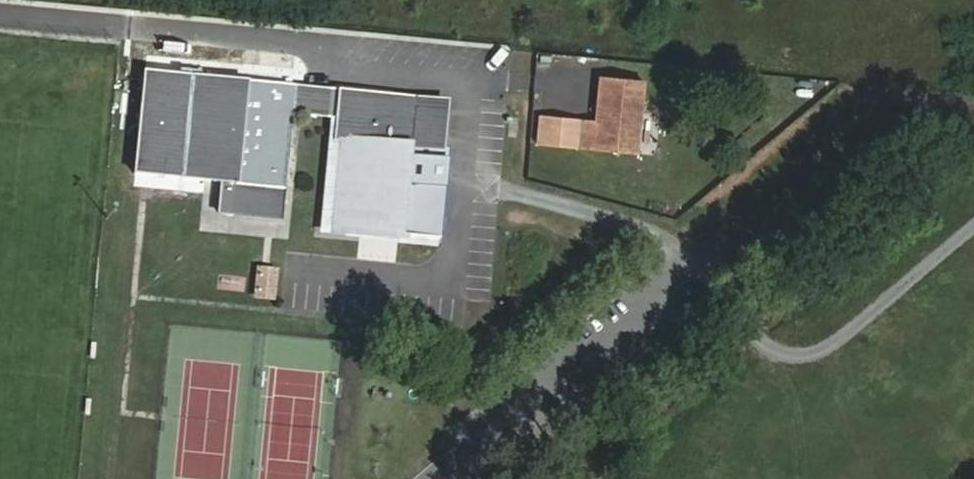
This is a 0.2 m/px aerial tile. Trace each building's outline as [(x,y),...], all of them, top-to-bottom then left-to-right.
[(291,90),(144,75),(135,173),(148,174),(281,187),(289,112),(291,90)] [(577,149),(636,154),(643,80),(600,76),(595,121),(580,119),(577,149)] [(289,112),(339,117),(341,95),(291,90),(289,112)] [(439,241),(448,151),(441,150),(445,105),(341,95),(339,117),(327,230),(439,241)] [(276,302),(279,268),(257,266),(254,300),(276,302)] [(409,333),(398,332),(397,339),(408,340),(409,333)]
